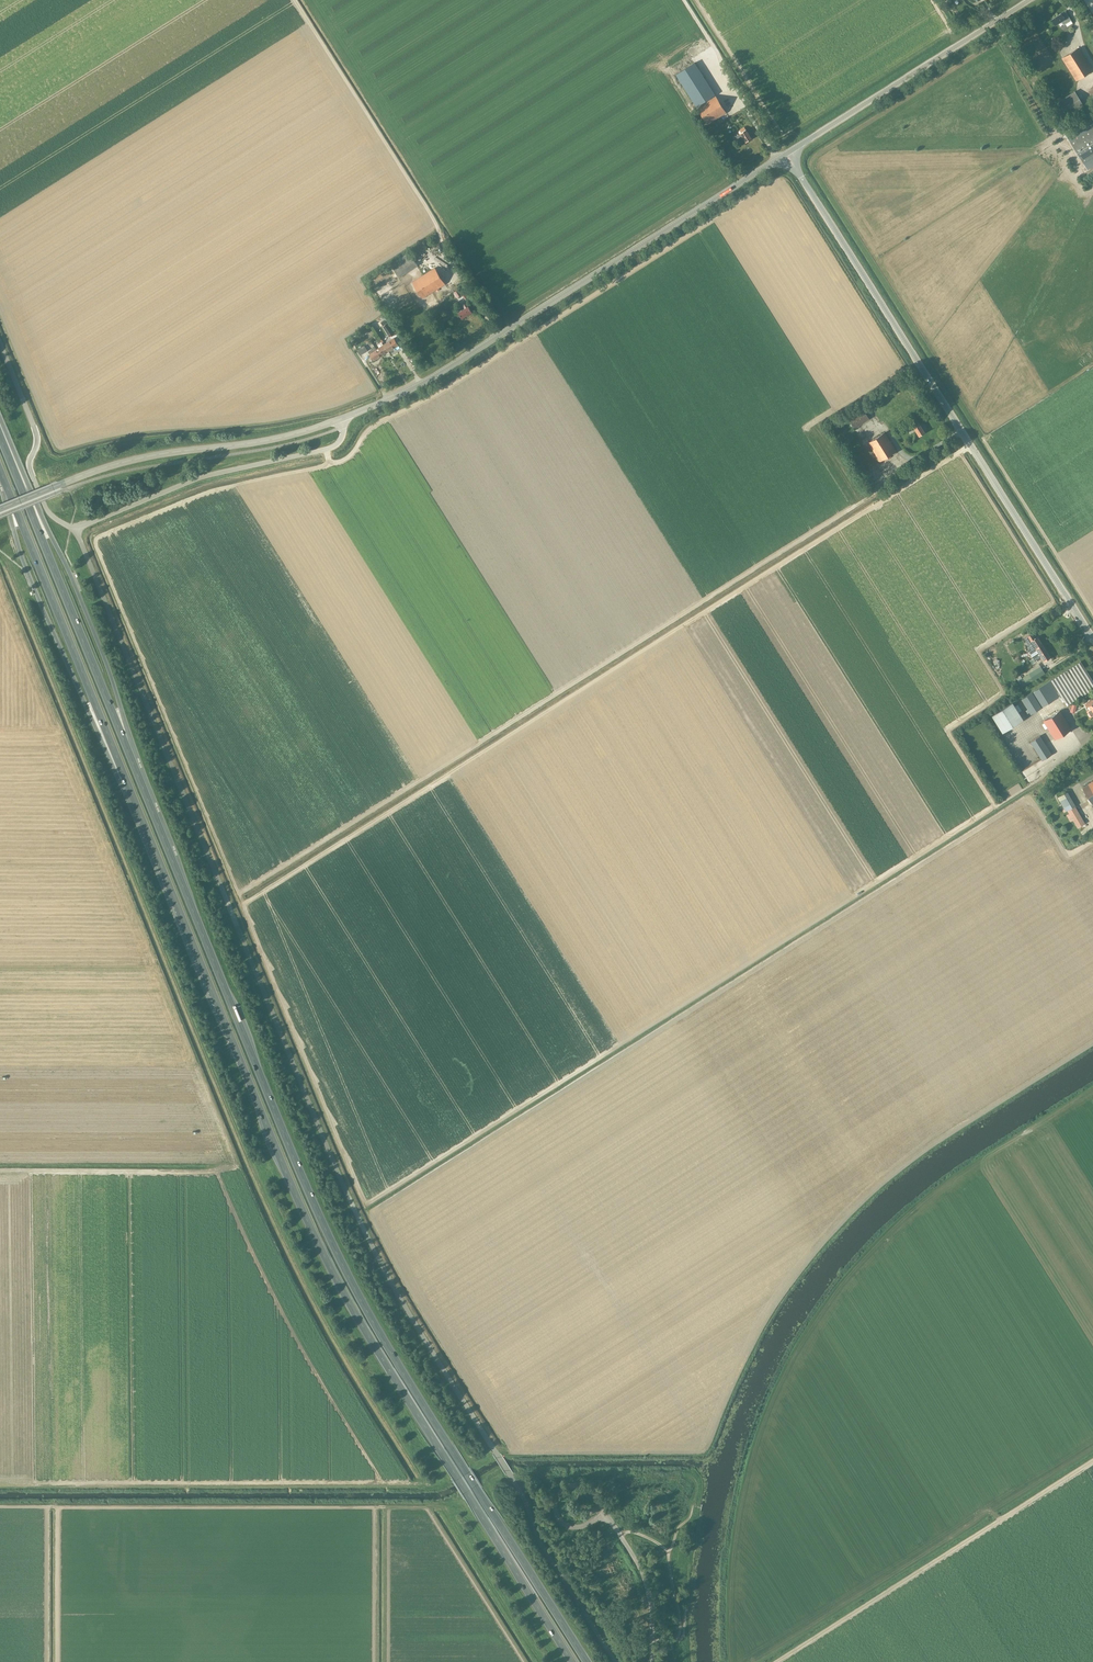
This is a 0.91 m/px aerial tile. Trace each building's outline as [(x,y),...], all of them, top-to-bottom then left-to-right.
[(1061,21),(1063,25),(1071,20),(1065,11),(1061,14),(1061,13),(1051,20),(1055,25),(1061,21)] [(1076,80),(1092,70),(1078,48),(1062,58),(1076,80)] [(697,107),(715,96),(690,55),(671,66),(697,107)] [(1068,116),(1084,106),(1075,91),(1058,101),(1068,116)] [(726,112),(715,96),(697,107),(707,124),(726,112)] [(1083,164),(1092,158),(1092,126),(1069,141),(1083,164)] [(740,133),(746,142),(751,138),(745,129),(743,127),(739,130),(741,132),(740,133)] [(398,278),(417,266),(409,252),(390,264),(398,278)] [(412,282),(422,298),(445,284),(434,268),(412,282)] [(458,298),(462,295),(458,289),(454,292),(458,298)] [(462,318),(472,312),(468,306),(466,303),(462,305),(464,308),(458,312),(462,318)] [(387,323),(383,326),(390,337),(394,334),(387,323)] [(380,339),(379,339),(388,352),(399,345),(394,338),(390,340),(383,344),(380,339)] [(376,349),(381,356),(388,352),(379,339),(377,340),(379,344),(377,344),(379,347),(376,349)] [(360,355),(367,351),(364,345),(357,350),(360,355)] [(381,356),(376,349),(375,347),(368,351),(369,354),(370,353),(374,360),(381,356)] [(869,419),(863,409),(848,418),(854,428),(869,419)] [(919,436),(925,433),(919,423),(919,424),(917,421),(913,424),(914,426),(913,427),(919,436)] [(884,433),(868,443),(879,461),(895,451),(884,433)] [(1038,636),(1035,638),(1032,634),(1025,639),(1029,645),(1028,646),(1031,650),(1042,643),(1038,636)] [(1033,658),(1046,650),(1042,643),(1031,650),(1029,651),(1030,654),(1033,658)] [(1035,661),(1041,657),(1044,661),(1051,657),(1046,650),(1033,658),(1035,661)] [(1031,714),(1058,697),(1062,703),(1064,701),(1067,705),(1092,689),(1092,681),(1081,661),(1021,699),(1028,709),(1026,710),(1028,713),(1030,712),(1031,714)] [(1040,666),(1028,673),(1033,681),(1045,673),(1040,666)] [(1018,704),(1015,706),(1012,702),(992,715),(1003,732),(1023,719),(1019,712),(1021,710),(1018,704)] [(1055,739),(1071,729),(1060,711),(1044,721),(1055,739)] [(1042,760),(1052,754),(1040,735),(1031,741),(1042,760)] [(1083,787),(1092,804),(1092,803),(1092,781),(1083,787)] [(1066,792),(1057,798),(1066,812),(1067,811),(1078,828),(1085,824),(1075,806),(1066,792)]
